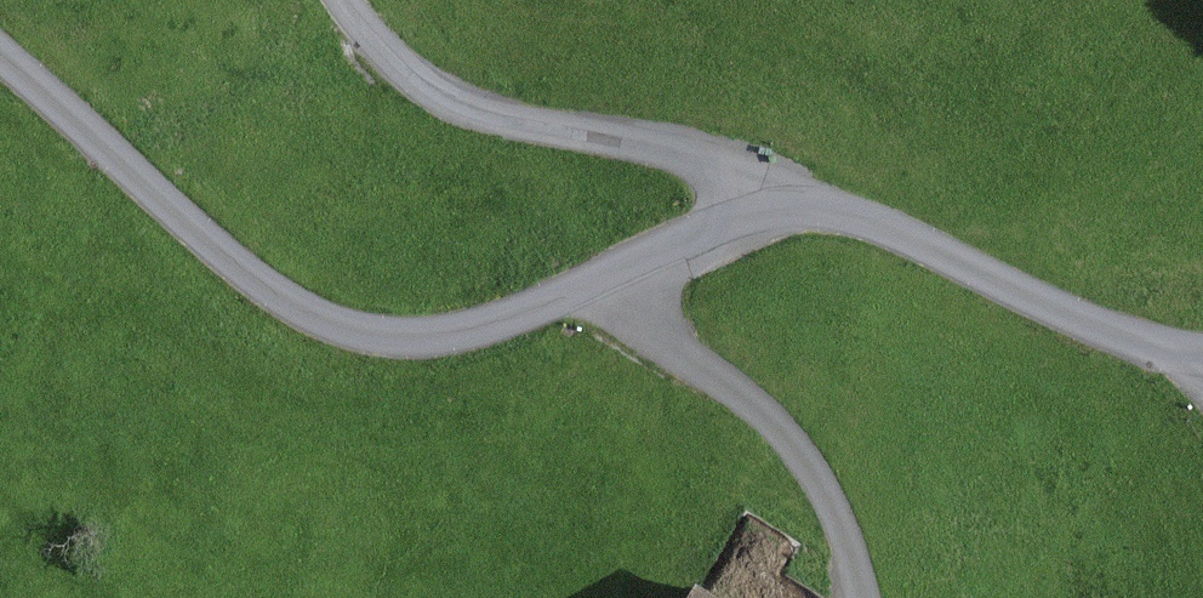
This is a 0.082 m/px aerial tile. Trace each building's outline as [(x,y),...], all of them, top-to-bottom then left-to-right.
[(724,586),(716,597),(743,597),(724,586)]
